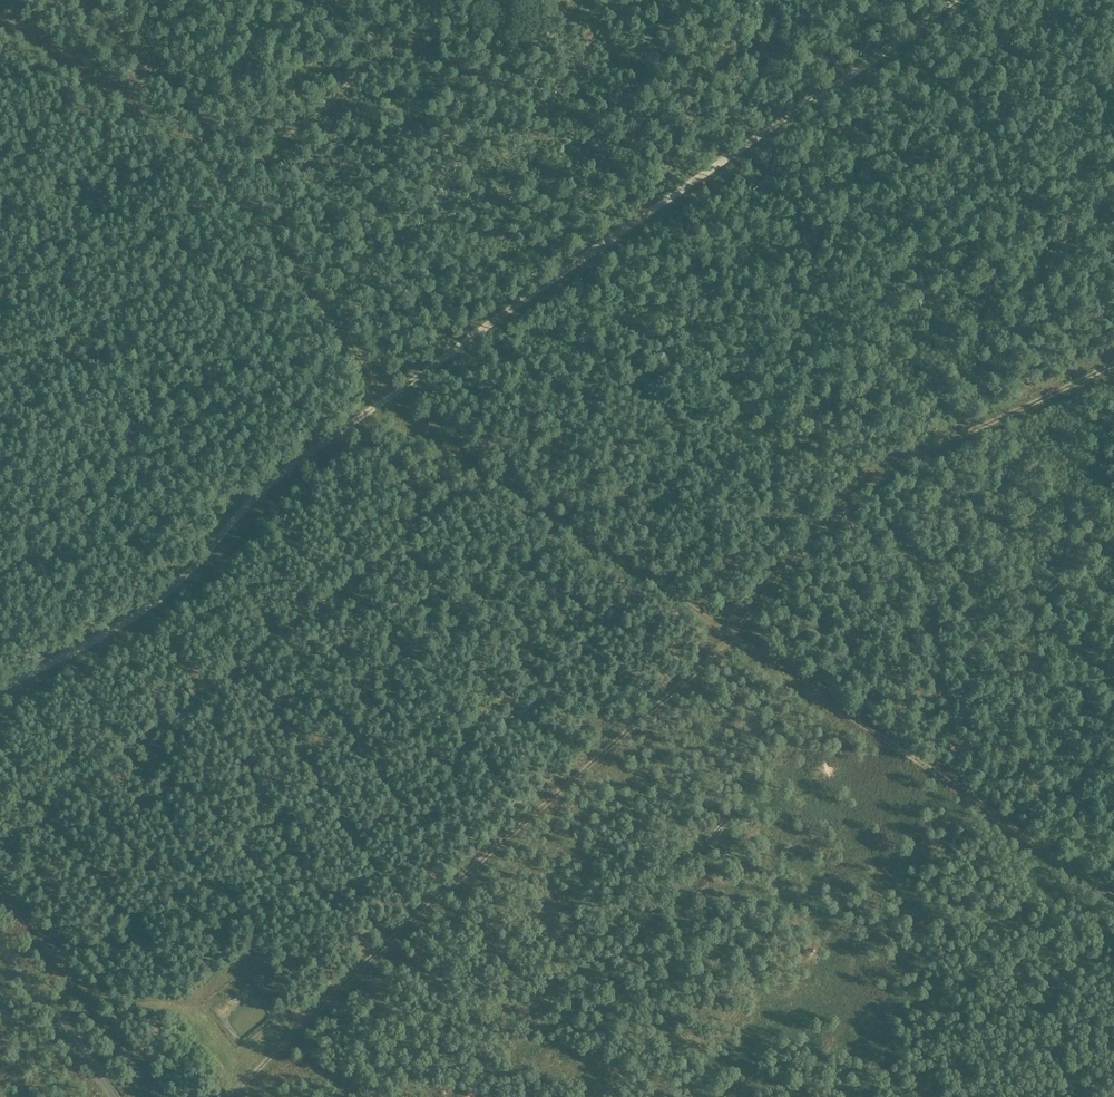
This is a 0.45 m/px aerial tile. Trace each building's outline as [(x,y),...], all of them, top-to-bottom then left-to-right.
[(533,299),(538,306),(552,297),(548,290),(533,299)]
